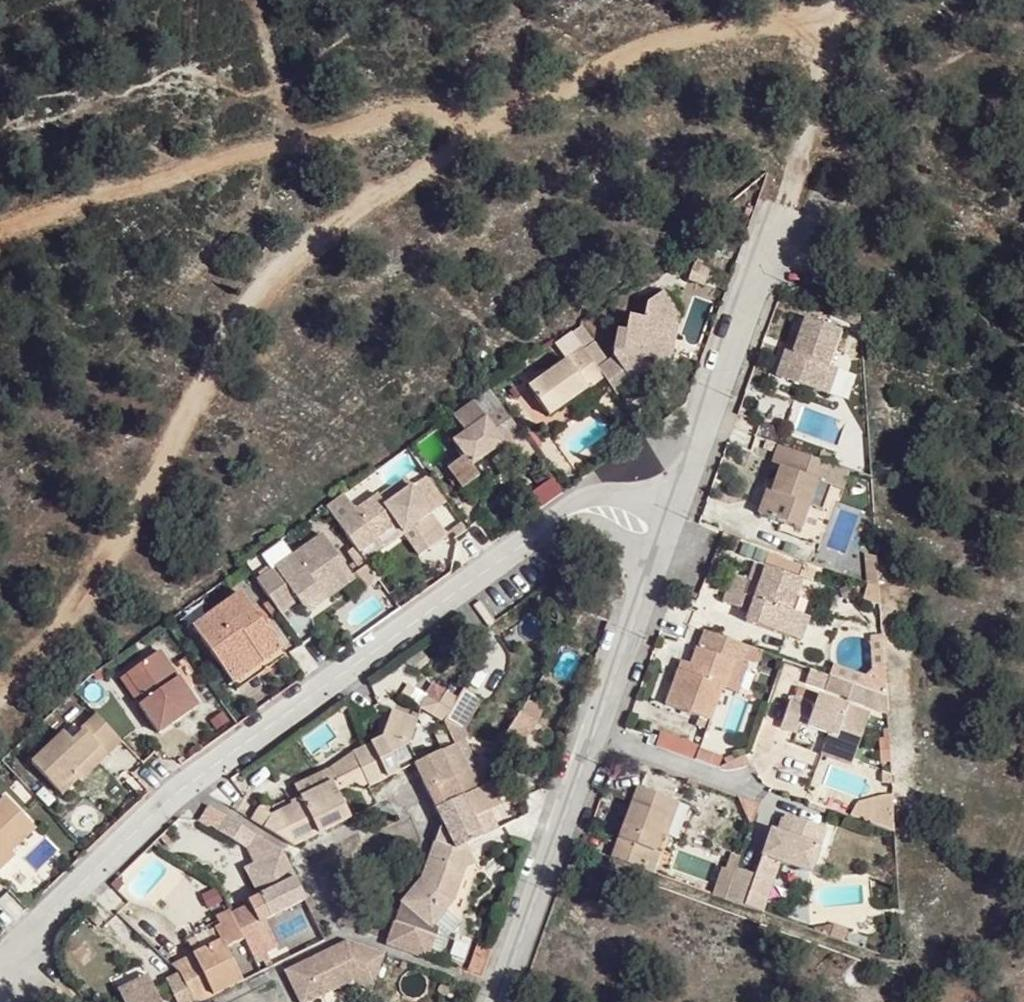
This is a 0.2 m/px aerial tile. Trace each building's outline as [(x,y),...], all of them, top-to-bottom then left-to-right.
[(701,299),(708,281),(688,274),(681,292),(701,299)] [(701,299),(719,306),(726,288),(708,281),(701,299)] [(590,348),(579,355),(599,383),(612,402),(622,395),(631,388),(626,381),(649,365),(653,373),(670,361),(678,321),(660,297),(647,305),(642,322),(628,318),(623,336),(618,334),(613,360),(606,365),(591,345),(590,348)] [(803,351),(793,348),(788,361),(784,374),(827,389),(835,363),(847,330),(815,317),(806,341),(803,351)] [(578,330),(566,338),(579,355),(590,348),(578,330)] [(796,338),(793,348),(803,351),(806,341),(796,338)] [(599,383),(579,355),(526,392),(546,421),(573,402),(599,383)] [(842,365),(835,363),(827,389),(834,391),(842,365)] [(626,381),(631,388),(653,373),(649,365),(626,381)] [(517,440),(498,413),(450,446),(460,461),(444,473),(459,493),(467,488),(475,482),(468,472),(517,440)] [(840,466),(785,445),(781,460),(791,464),(787,479),(784,490),(777,487),(773,499),(769,511),(813,527),(821,503),(836,507),(843,482),(834,480),(840,466)] [(784,490),(787,479),(780,476),(777,487),(784,490)] [(381,509),(407,491),(400,481),(375,500),(381,509)] [(422,481),(412,488),(445,535),(456,527),(422,481)] [(412,488),(407,491),(440,538),(445,535),(412,488)] [(391,531),(397,539),(407,532),(420,551),(430,545),(440,538),(407,491),(381,509),(375,500),(352,516),(341,499),(339,501),(323,512),(354,556),(373,544),(391,531)] [(407,532),(397,539),(410,558),(420,551),(407,532)] [(318,540),(255,585),(280,620),(297,608),(300,613),(323,597),(327,604),(339,595),(351,586),(318,540)] [(379,552),(373,544),(354,556),(359,563),(360,565),(379,552)] [(791,564),(795,555),(777,549),(774,559),(791,564)] [(827,565),(795,555),(791,564),(824,575),(827,565)] [(731,599),(749,605),(754,588),(770,591),(764,610),(760,619),(798,634),(806,608),(811,594),(806,592),(812,578),(763,561),(758,576),(741,570),(736,584),(731,599)] [(360,565),(359,563),(350,569),(356,578),(365,572),(360,565)] [(881,590),(881,580),(870,576),(866,575),(867,592),(881,590)] [(754,588),(749,605),(764,610),(770,591),(754,588)] [(190,630),(225,677),(255,657),(263,668),(272,662),(281,656),(238,596),(190,630)] [(323,597),(300,613),(305,620),(327,604),(323,597)] [(819,614),(806,608),(798,634),(811,639),(819,614)] [(748,675),(758,644),(717,631),(711,648),(708,646),(704,660),(699,673),(688,669),(685,678),(682,687),(736,706),(748,675)] [(765,681),(775,650),(758,644),(748,675),(765,681)] [(158,653),(126,676),(144,703),(136,709),(156,736),(175,723),(194,709),(158,653)] [(699,673),(704,660),(692,656),(688,669),(699,673)] [(255,657),(225,677),(233,689),(263,668),(255,657)] [(888,704),(887,687),(838,671),(835,681),(851,687),(852,690),(888,704)] [(144,703),(126,676),(117,681),(136,709),(144,703)] [(808,716),(838,726),(845,729),(844,735),(868,743),(880,709),(830,691),(827,701),(802,692),(791,722),(798,725),(805,727),(808,716)] [(440,730),(453,709),(441,701),(427,723),(440,730)] [(371,749),(360,755),(352,764),(357,771),(369,791),(409,770),(417,766),(408,750),(422,729),(408,719),(395,710),(377,739),(380,743),(387,752),(377,758),(371,749)] [(116,747),(91,718),(64,741),(55,732),(25,763),(56,795),(65,787),(74,779),(68,773),(90,753),(99,763),(116,747)] [(845,729),(838,726),(832,744),(864,753),(868,743),(844,735),(845,729)] [(466,742),(451,750),(466,775),(478,792),(487,787),(466,742)] [(380,743),(371,749),(377,758),(387,752),(380,743)] [(704,757),(720,762),(721,753),(707,748),(704,757)] [(417,766),(409,770),(422,794),(434,818),(463,801),(478,792),(466,775),(451,750),(437,757),(417,766)] [(68,773),(74,779),(77,783),(99,763),(90,753),(68,773)] [(295,784),(299,794),(331,781),(327,770),(295,784)] [(369,791),(357,771),(331,781),(335,791),(351,791),(359,793),(369,791)] [(258,805),(250,815),(291,845),(348,816),(335,791),(331,781),(299,794),(302,798),(287,806),(271,814),(258,805)] [(632,818),(620,854),(651,865),(657,850),(661,852),(670,830),(682,794),(645,782),(632,818)] [(463,801),(434,818),(438,827),(433,847),(456,855),(468,848),(485,839),(469,813),(476,807),(483,819),(488,815),(501,808),(494,798),(487,787),(478,792),(463,801)] [(687,796),(682,794),(670,830),(677,832),(687,796)] [(10,849),(21,839),(32,828),(4,798),(0,802),(0,859),(10,849)] [(485,839),(498,831),(488,815),(483,819),(476,807),(469,813),(485,839)] [(792,808),(785,828),(794,832),(801,812),(792,808)] [(740,862),(728,893),(770,908),(776,891),(759,886),(763,872),(780,880),(788,858),(817,869),(834,824),(801,812),(794,832),(785,828),(777,826),(760,871),(750,866),(740,862)] [(283,857),(229,826),(224,832),(219,838),(244,852),(256,875),(246,882),(256,900),(264,895),(269,906),(262,909),(251,915),(260,931),(307,907),(283,857)] [(456,855),(433,847),(421,886),(399,906),(383,946),(425,962),(435,935),(430,928),(460,908),(465,891),(471,875),(480,869),(468,848),(456,855)] [(10,849),(0,859),(0,869),(16,854),(10,849)] [(725,865),(717,889),(728,893),(740,862),(743,853),(734,849),(729,867),(725,865)] [(657,850),(651,865),(663,869),(669,855),(661,852),(657,850)] [(759,886),(776,891),(780,880),(763,872),(759,886)] [(264,895),(256,900),(262,909),(269,906),(264,895)] [(233,903),(225,909),(226,910),(235,926),(243,921),(233,903)] [(211,919),(223,942),(226,947),(243,939),(235,926),(226,910),(211,919)] [(837,920),(832,931),(847,936),(851,926),(837,920)] [(172,971),(180,982),(193,1001),(214,1001),(247,986),(226,947),(223,942),(198,957),(172,971)] [(467,970),(481,974),(489,950),(475,946),(467,970)] [(384,962),(342,947),(284,975),(297,1001),(327,1001),(355,986),(374,994),(379,978),(384,962)] [(123,999),(154,984),(151,978),(120,993),(123,999)] [(180,982),(168,989),(175,1001),(193,1001),(180,982)] [(154,984),(123,999),(125,1001),(163,1001),(154,984)]
